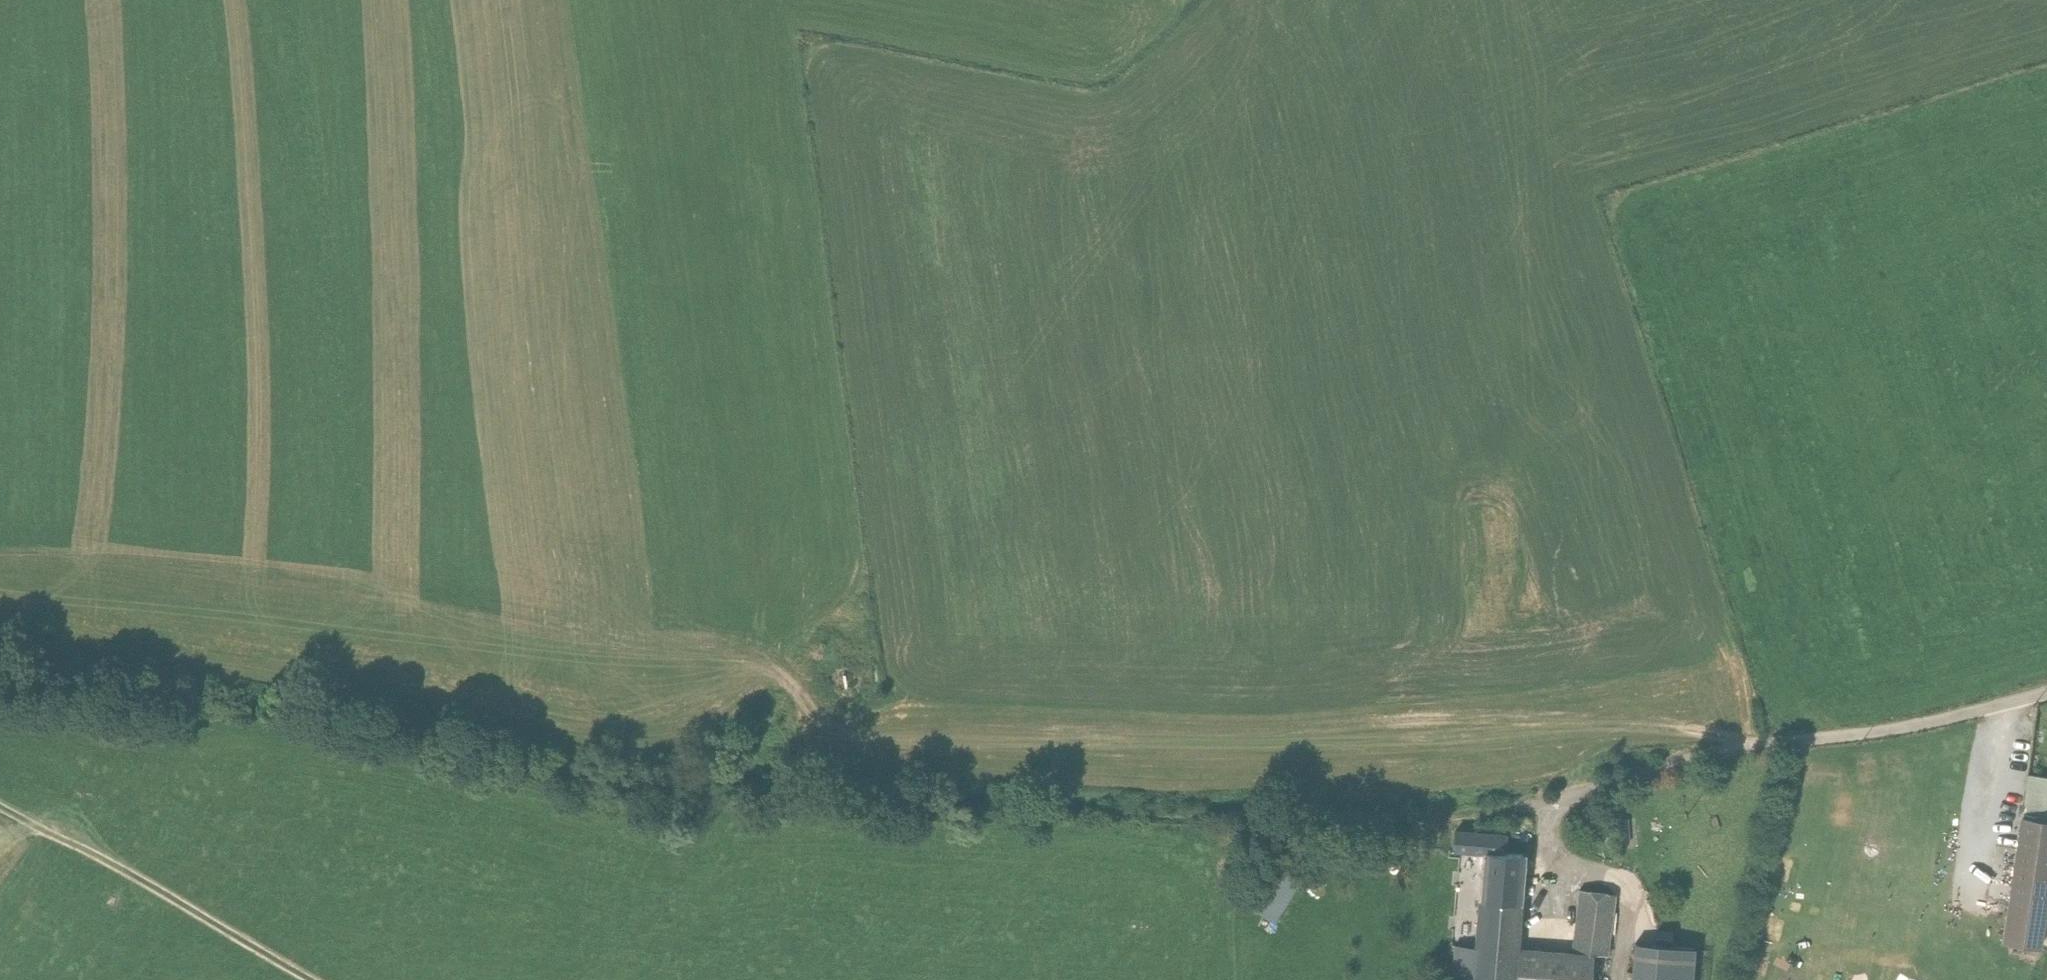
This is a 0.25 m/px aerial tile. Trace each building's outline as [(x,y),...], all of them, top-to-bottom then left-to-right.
[(2034,730),(2032,750),(2043,751),(2045,731),(2034,730)] [(2046,819),(2046,777),(2029,774),(2027,774),(2021,815),(2046,819)] [(2046,870),(2046,819),(2021,815),(2013,865),(2014,865),(2046,870)] [(1485,853),(1505,854),(1506,834),(1455,831),(1453,854),(1484,855),(1485,853)] [(1520,947),(1524,886),(1521,886),(1523,855),(1505,854),(1485,853),(1484,855),(1482,883),(1479,883),(1473,947),(1458,946),(1454,945),(1452,979),(1517,979),(1520,947)] [(2014,865),(2003,943),(2038,947),(2046,892),(2046,870),(2014,865)] [(1593,954),(1608,955),(1616,894),(1578,890),(1571,951),(1520,947),(1517,979),(1591,979),(1593,954)] [(1458,946),(1473,947),(1476,910),(1469,910),(1468,922),(1459,922),(1458,946)] [(1630,970),(1694,962),(1695,947),(1632,942),(1630,970)] [(1454,945),(1447,945),(1444,979),(1452,979),(1454,945)] [(1630,970),(1629,979),(1692,979),(1694,962),(1630,970)]
